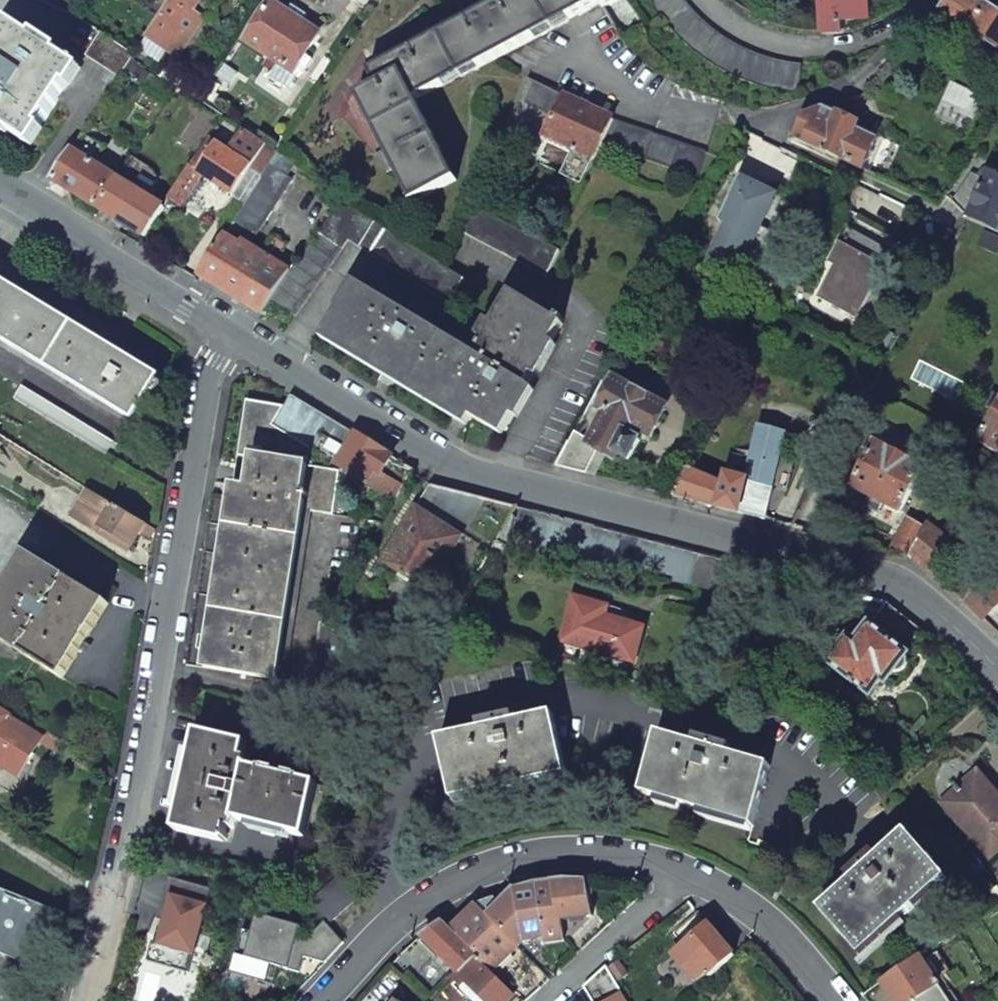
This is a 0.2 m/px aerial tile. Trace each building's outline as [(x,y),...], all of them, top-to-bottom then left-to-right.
[(146,38),(177,58),(204,19),(193,11),(200,0),(172,0),(146,38)] [(354,2),(372,12),(380,0),(355,0),(354,2)] [(415,101),(600,6),(611,0),(508,0),(487,11),(452,29),(441,35),(402,55),(395,59),(368,73),(375,87),(402,74),(415,101)] [(600,6),(602,8),(618,0),(611,0),(600,6)] [(797,94),(801,65),(784,63),(761,57),(739,48),(726,40),(714,32),(699,18),(683,0),(649,0),(656,10),(674,33),(689,47),(706,60),(726,72),(746,81),(765,87),(797,94)] [(820,31),(839,31),(839,19),(867,17),(866,0),(819,0),(820,31)] [(937,10),(969,31),(997,52),(997,15),(986,7),(985,9),(972,0),(945,0),(937,10)] [(270,3),(246,40),(270,56),(264,66),(270,69),(273,72),(279,62),(294,71),(305,53),(319,33),(302,23),(288,14),(270,3)] [(293,6),(288,14),(302,23),(307,15),(293,6)] [(934,15),(926,25),(934,32),(942,22),(934,15)] [(0,46),(0,126),(28,144),(78,68),(14,26),(0,46)] [(100,33),(85,55),(121,77),(135,56),(100,33)] [(294,71),(279,62),(273,72),(270,69),(266,74),(289,88),(298,74),(305,69),(313,58),(305,53),(294,71)] [(393,168),(411,203),(456,181),(415,101),(402,74),(375,87),(356,96),(384,150),(379,152),(373,155),(386,172),(393,168)] [(613,121),(527,79),(500,140),(536,157),(546,137),(576,152),(564,177),(581,185),(602,145),(613,121)] [(802,118),(794,138),(861,170),(874,141),(855,131),(860,124),(837,114),(835,118),(819,112),(802,118)] [(706,153),(613,121),(602,145),(698,177),(706,153)] [(255,163),(268,171),(271,166),(279,153),(243,130),(229,152),(208,139),(169,199),(181,207),(202,175),(233,196),(250,170),(255,163)] [(73,152),(94,165),(105,148),(84,135),(73,152)] [(71,151),(51,180),(75,194),(98,209),(118,179),(94,165),(73,152),(71,151)] [(132,158),(130,160),(149,172),(150,169),(132,158)] [(130,160),(118,179),(136,190),(149,172),(130,160)] [(250,170),(263,178),(268,171),(255,163),(250,170)] [(268,171),(233,223),(255,236),(292,179),(271,166),(268,171)] [(967,219),(986,180),(972,174),(951,202),(967,219)] [(967,219),(997,234),(997,178),(989,174),(986,180),(967,219)] [(727,224),(705,265),(731,278),(739,264),(743,266),(742,268),(764,276),(765,275),(772,278),(781,261),(773,257),(782,238),(761,229),(780,188),(772,184),(767,193),(740,178),(718,219),(727,224)] [(118,179),(98,209),(122,223),(146,238),(164,207),(136,190),(118,179)] [(271,301),(295,316),(348,239),(449,304),(464,279),(341,201),(291,272),(271,301)] [(472,205),(461,231),(546,277),(559,251),(550,247),(472,205)] [(817,298),(857,319),(893,253),(874,243),(872,247),(865,244),(868,239),(847,228),(828,263),(834,266),(817,298)] [(261,260),(223,237),(198,275),(237,298),(263,314),(271,301),(291,272),(264,255),(261,260)] [(53,373),(134,422),(162,378),(113,348),(80,328),(37,302),(0,280),(0,341),(53,373)] [(356,284),(325,334),(387,372),(462,418),(469,422),(472,418),(486,427),(489,423),(503,432),(531,389),(526,386),(562,324),(511,293),(474,355),(356,284)] [(602,380),(555,466),(585,474),(599,450),(614,458),(616,454),(629,461),(640,440),(636,438),(642,429),(652,434),(665,410),(616,384),(614,386),(602,380)] [(22,387),(15,399),(113,459),(120,446),(22,387)] [(284,407),(272,426),(309,448),(336,465),(339,461),(356,435),(348,430),(291,395),(284,407)] [(247,401),(236,471),(248,473),(252,456),(309,465),(309,448),(272,426),(284,407),(247,401)] [(976,441),(997,453),(997,404),(976,441)] [(744,480),(772,487),(787,433),(759,425),(744,480)] [(392,457),(356,435),(339,461),(370,481),(397,497),(403,488),(381,475),(392,457)] [(874,443),(849,487),(870,498),(867,503),(877,509),(880,503),(900,513),(922,469),(874,443)] [(231,490),(204,668),(282,680),(309,511),(334,515),(340,473),(309,467),(309,465),(252,456),(248,473),(247,488),(232,485),(231,490)] [(723,485),(688,469),(673,497),(758,519),(764,520),(772,487),(744,480),(726,475),(723,485)] [(442,489),(431,486),(416,508),(463,538),(464,536),(481,546),(491,552),(493,547),(466,530),(487,499),(442,489)] [(90,491),(73,517),(130,551),(141,534),(149,538),(155,531),(90,491)] [(517,507),(487,499),(466,530),(493,547),(517,507)] [(463,538),(416,508),(382,561),(428,591),(440,572),(463,538)] [(923,532),(908,523),(892,552),(908,557),(923,532)] [(908,557),(931,575),(955,545),(928,524),(923,532),(908,557)] [(464,536),(463,538),(440,572),(444,574),(448,569),(461,577),(481,546),(464,536)] [(0,602),(0,641),(63,680),(90,635),(109,605),(28,555),(0,602)] [(983,619),(997,602),(997,591),(982,577),(965,601),(983,619)] [(573,598),(561,642),(633,662),(642,629),(604,618),(607,608),(573,598)] [(849,637),(826,663),(869,697),(881,682),(885,686),(893,674),(899,674),(902,673),(906,671),(908,668),(908,664),(909,664),(908,659),(908,657),(907,657),(908,654),(926,634),(898,612),(887,603),(855,642),(849,637)] [(11,719),(12,716),(0,708),(0,735),(11,719)] [(440,740),(453,801),(469,797),(567,776),(553,714),(507,725),(506,720),(489,723),(490,728),(440,740)] [(18,776),(42,739),(11,719),(0,735),(0,766),(18,776)] [(188,775),(175,830),(224,840),(229,819),(241,766),(247,743),(198,732),(188,775)] [(658,734),(641,794),(657,799),(753,827),(770,767),(720,752),(722,747),(705,743),(704,748),(658,734)] [(241,766),(229,819),(304,836),(316,784),(241,766)] [(942,803),(989,857),(997,850),(997,807),(971,777),(942,803)] [(858,875),(819,909),(826,918),(860,956),(947,879),(906,833),(870,864),(867,860),(855,871),(858,875)] [(340,877),(310,904),(326,922),(328,925),(359,898),(340,877)] [(522,943),(542,940),(543,945),(563,942),(560,922),(592,917),(586,881),(576,880),(560,880),(543,882),(530,885),(522,887),(518,888),(501,905),(489,917),(477,905),(452,930),(444,922),(442,923),(475,957),(484,966),(481,969),(482,970),(486,966),(493,973),(522,943)] [(42,965),(61,914),(0,890),(0,948),(42,965)] [(489,917),(501,905),(494,898),(477,905),(489,917)] [(675,955),(696,979),(705,972),(709,976),(733,955),(697,913),(672,934),(684,947),(675,955)] [(243,931),(232,974),(275,985),(280,968),(301,973),(304,957),(325,963),(328,959),(344,943),(326,922),(307,942),(299,940),(301,932),(262,922),(259,935),(243,931)] [(422,937),(460,974),(475,957),(442,923),(422,937)] [(399,958),(426,987),(445,969),(418,940),(399,958)] [(924,953),(882,983),(894,1000),(957,1000),(924,953)] [(483,1000),(509,1000),(511,999),(482,970),(481,969),(484,966),(475,957),(460,974),(452,981),(460,989),(466,984),(478,996),(483,1000)] [(607,969),(616,983),(628,974),(619,961),(607,969)] [(363,995),(358,1000),(400,1000),(406,993),(384,972),(363,995)] [(616,983),(608,972),(583,988),(590,1000),(627,1000),(616,983)] [(466,984),(460,989),(473,1000),(478,996),(466,984)]
